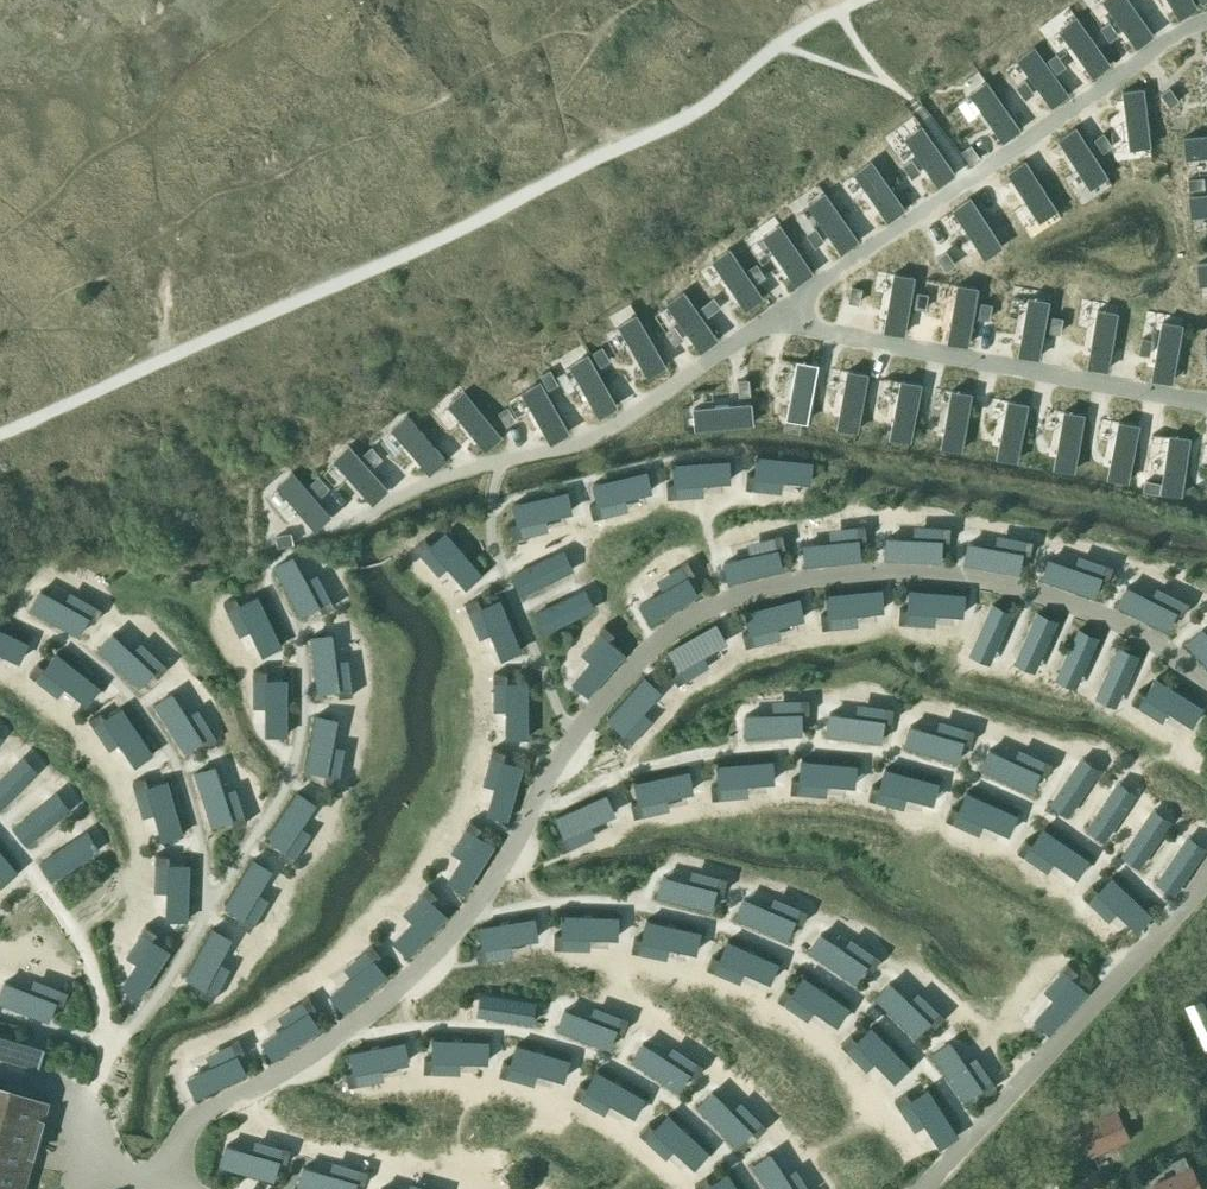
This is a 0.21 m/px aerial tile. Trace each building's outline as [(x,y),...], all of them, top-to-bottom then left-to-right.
[(1137,0),(1113,0),(1142,40),(1158,29),(1137,0)] [(1203,0),(1177,0),(1186,13),(1204,1),(1203,0)] [(1115,56),(1081,9),(1064,21),(1098,68),(1115,56)] [(1074,88),(1039,40),(1022,53),(1057,100),(1074,88)] [(1025,122),(991,75),(976,86),(1009,133),(1025,122)] [(1149,80),(1127,83),(1135,143),(1157,140),(1149,80)] [(1115,171),(1081,120),(1064,131),(1097,183),(1115,171)] [(919,123),(901,135),(935,183),(952,171),(919,123)] [(1187,131),(1189,153),(1206,151),(1206,129),(1187,131)] [(876,153),(858,166),(893,214),(911,201),(876,153)] [(1063,204),(1032,154),(1014,165),(1045,215),(1063,204)] [(829,185),(811,198),(846,245),(864,232),(829,185)] [(1194,188),(1196,210),(1206,209),(1206,187),(1194,188)] [(1008,240),(976,191),(959,203),(990,251),(1008,240)] [(785,218),(768,230),(801,277),(819,264),(785,218)] [(736,242),(718,254),(750,304),(769,292),(736,242)] [(911,329),(922,270),(900,265),(889,325),(911,329)] [(973,339),(982,281),(961,278),(951,336),(973,339)] [(687,285),(670,297),(706,345),(722,333),(687,285)] [(1045,353),(1054,295),(1034,292),(1025,350),(1045,353)] [(983,294),(979,310),(992,314),(996,298),(983,294)] [(1110,364),(1124,307),(1106,303),(1092,360),(1110,364)] [(642,308),(622,319),(652,370),(671,358),(642,308)] [(1175,375),(1188,318),(1170,314),(1157,371),(1175,375)] [(593,349),(574,359),(603,409),(621,398),(593,349)] [(812,416),(822,358),(800,354),(791,413),(812,416)] [(862,424),(873,367),(852,363),(841,420),(862,424)] [(915,436),(925,377),(905,374),(895,432),(915,436)] [(545,375),(525,386),(554,436),(573,425),(545,375)] [(967,445),(976,387),(954,383),(945,441),(967,445)] [(467,386),(453,399),(493,442),(507,429),(467,386)] [(1022,455),(1034,398),(1014,394),(1001,451),(1022,455)] [(758,418),(756,396),(697,401),(699,424),(758,418)] [(1079,465),(1090,409),(1069,405),(1058,461),(1079,465)] [(413,409),(397,423),(435,467),(451,453),(413,409)] [(1133,477),(1143,419),(1122,415),(1112,473),(1133,477)] [(1186,489),(1195,432),(1175,429),(1166,486),(1186,489)] [(354,438),(339,452),(379,496),(394,482),(354,438)] [(812,462),(756,456),(754,477),(746,476),(745,488),(779,492),(780,481),(810,484),(812,462)] [(727,460),(669,464),(671,484),(664,484),(665,498),(699,495),(698,484),(729,482),(727,460)] [(298,464),(282,479),(321,524),(338,509),(298,464)] [(323,492),(334,481),(324,470),(313,480),(323,492)] [(645,471),(590,484),(595,505),(588,506),(591,518),(625,510),(622,498),(650,492),(645,471)] [(566,492),(510,506),(515,526),(509,527),(512,540),(545,532),(542,520),(571,512),(566,492)] [(830,540),(801,543),(804,566),(861,560),(859,539),(866,538),(865,525),(829,529),(830,540)] [(912,536),(885,535),(885,560),(942,562),(942,539),(949,539),(949,526),(913,525),(912,536)] [(486,574),(448,532),(433,545),(429,540),(418,549),(441,575),(450,567),(470,589),(486,574)] [(994,545),(966,540),(962,565),(1020,574),(1023,552),(1030,553),(1032,540),(996,534),(994,545)] [(748,554),(721,561),(727,584),(782,570),(777,550),(784,548),(781,535),(745,544),(748,554)] [(563,551),(511,575),(521,596),(573,571),(563,551)] [(1073,564),(1047,556),(1040,579),(1095,596),(1101,576),(1109,578),(1114,564),(1076,553),(1073,564)] [(308,579),(294,555),(274,567),(302,617),(320,606),(324,614),(338,606),(319,573),(308,579)] [(636,603),(647,623),(696,594),(686,577),(692,573),(686,561),(654,580),(659,589),(636,603)] [(1150,596),(1125,584),(1115,607),(1167,631),(1176,611),(1182,614),(1189,601),(1155,585),(1150,596)] [(593,610),(582,588),(531,613),(542,635),(593,610)] [(65,601),(41,589),(30,610),(79,636),(89,617),(97,621),(103,608),(70,591),(65,601)] [(881,590),(825,596),(826,614),(820,615),(822,631),(856,628),(854,615),(883,612),(881,590)] [(967,593),(908,590),(907,610),(900,610),(900,624),(933,626),(934,614),(965,616),(967,593)] [(284,647),(259,597),(241,606),(237,598),(225,604),(241,637),(252,632),(264,656),(284,647)] [(798,598),(743,612),(748,633),(742,634),(745,647),(778,639),(775,627),(803,620),(798,598)] [(524,652),(501,600),(483,607),(481,602),(467,608),(481,640),(492,635),(504,661),(524,652)] [(1014,611),(993,602),(971,655),(992,664),(1014,611)] [(1035,673),(1058,621),(1037,612),(1014,664),(1035,673)] [(727,642),(716,623),(667,652),(677,669),(670,673),(677,685),(708,667),(702,656),(727,642)] [(612,634),(604,627),(580,655),(588,662),(570,682),(588,698),(626,655),(608,639),(612,634)] [(1203,628),(1186,643),(1206,666),(1206,632),(1203,628)] [(0,629),(0,653),(20,663),(29,643),(0,629)] [(1077,690),(1100,638),(1078,629),(1055,681),(1077,690)] [(333,632),(310,636),(319,691),(341,687),(342,696),(356,693),(350,657),(338,659),(333,632)] [(133,652),(113,634),(99,650),(141,687),(153,673),(160,679),(170,667),(142,642),(133,652)] [(1140,655),(1118,646),(1095,698),(1116,708),(1140,655)] [(103,686),(57,653),(47,668),(40,663),(31,676),(60,696),(67,687),(90,704),(103,686)] [(289,736),(289,680),(268,680),(268,673),(254,673),(255,708),(265,708),(266,736),(289,736)] [(507,676),(493,676),(494,711),(506,711),(507,739),(530,739),(529,682),(507,682),(507,676)] [(1205,706),(1156,678),(1146,695),(1140,691),(1132,704),(1162,721),(1168,710),(1194,725),(1205,706)] [(661,695),(645,680),(607,720),(622,735),(618,740),(629,750),(653,724),(643,715),(661,695)] [(188,715),(174,693),(155,705),(184,752),(202,740),(208,749),(220,741),(199,708),(188,715)] [(771,712),(745,713),(745,737),(802,735),(801,714),(808,714),(808,701),(771,702),(771,712)] [(856,712),(828,709),(825,735),(884,741),(886,719),(893,719),(894,705),(857,701),(856,712)] [(153,752),(122,706),(105,718),(102,713),(90,721),(109,748),(120,741),(136,765),(153,752)] [(333,745),(339,717),(317,713),(305,769),(326,773),(325,782),(338,784),(346,748),(333,745)] [(935,733),(908,726),(902,749),(957,764),(963,743),(970,744),(974,731),(938,721),(935,733)] [(1011,759),(986,748),(977,769),(1030,792),(1038,774),(1045,777),(1051,763),(1016,747),(1011,759)] [(26,750),(0,777),(0,804),(3,807),(43,766),(26,750)] [(510,822),(525,767),(505,762),(506,755),(493,752),(484,785),(495,788),(488,816),(510,822)] [(1104,770),(1085,757),(1053,805),(1072,818),(1104,770)] [(773,760),(715,764),(716,786),(710,787),(711,799),(745,796),(744,784),(774,782),(773,760)] [(856,767),(798,762),(796,784),(789,783),(788,796),(822,799),(823,788),(854,790),(856,767)] [(217,765),(195,772),(212,826),(231,819),(233,827),(247,822),(236,787),(225,791),(217,765)] [(940,783),(883,769),(878,788),(871,786),(868,800),(902,809),(905,797),(935,805),(940,783)] [(688,771),(632,784),(637,804),(631,806),(634,820),(668,812),(665,799),(693,793),(688,771)] [(185,835),(168,780),(148,786),(146,780),(133,784),(144,819),(155,815),(163,842),(185,835)] [(1139,795),(1120,781),(1087,829),(1106,842),(1139,795)] [(61,787),(18,821),(33,839),(76,805),(61,787)] [(301,830),(317,806),(298,793),(266,842),(284,853),(280,859),(293,868),(313,837),(301,830)] [(1018,815),(966,793),(958,811),(952,808),(946,823),(977,836),(982,824),(1010,836),(1018,815)] [(606,795),(553,820),(562,838),(556,841),(562,853),(594,838),(589,827),(615,814),(606,795)] [(1172,823),(1153,810),(1122,857),(1141,870),(1172,823)] [(467,893),(496,846),(477,833),(481,827),(471,821),(451,852),(461,858),(446,880),(467,893)] [(91,826),(44,857),(56,874),(103,843),(91,826)] [(1090,860),(1042,828),(1031,845),(1026,841),(1017,853),(1045,872),(1051,862),(1077,879),(1090,860)] [(1191,833),(1158,882),(1177,895),(1206,851),(1206,844),(1191,833)] [(0,841),(0,872),(7,880),(22,867),(0,841)] [(189,922),(191,863),(170,863),(171,857),(157,857),(156,891),(167,891),(167,921),(189,922)] [(274,871),(254,859),(225,909),(243,919),(239,926),(252,933),(271,901),(260,894),(274,871)] [(690,881),(663,875),(658,899),(714,912),(719,891),(726,893),(729,878),(692,870),(690,881)] [(1155,917),(1112,877),(1098,892),(1093,887),(1084,898),(1109,921),(1117,913),(1139,934),(1155,917)] [(408,957),(448,917),(432,901),(437,896),(428,888),(403,914),(412,922),(393,942),(408,957)] [(770,907),(746,897),(736,920),(789,942),(797,923),(804,926),(810,911),(774,897),(770,907)] [(620,915),(561,914),(561,935),(555,935),(555,949),(589,950),(589,937),(620,938),(620,915)] [(537,917),(479,928),(483,948),(477,949),(479,963),(513,957),(511,944),(540,939),(537,917)] [(704,931),(648,920),(644,940),(638,939),(635,953),(668,960),(670,948),(700,954),(704,931)] [(141,999),(172,952),(153,940),(157,934),(147,927),(127,958),(138,964),(123,987),(141,999)] [(218,963),(233,937),(214,927),(187,978),(205,988),(201,994),(214,1001),(231,970),(218,963)] [(843,948),(822,934),(809,954),(858,985),(869,967),(876,972),(884,959),(850,938),(843,948)] [(783,963),(730,941),(722,960),(715,956),(709,969),(742,983),(746,972),(774,983),(783,963)] [(330,997),(344,1014),(388,978),(375,961),(381,956),(373,947),(345,970),(352,979),(330,997)] [(1053,1000),(1034,1020),(1051,1036),(1090,994),(1073,979),(1078,974),(1070,966),(1045,993),(1053,1000)] [(8,975),(0,999),(0,1000),(53,1018),(60,996),(68,999),(73,985),(37,973),(34,983),(8,975)] [(853,1008),(804,976),(792,993),(787,990),(780,1001),(808,1019),(815,1009),(841,1026),(853,1008)] [(911,998),(892,980),(876,997),(918,1035),(932,1020),(938,1026),(948,1015),(919,989),(911,998)] [(538,1001),(481,993),(478,1016),(534,1024),(538,1001)] [(1185,1004),(1205,1047),(1206,1046),(1206,1045),(1206,1044),(1206,1007),(1202,996),(1201,997),(1201,998),(1187,1005),(1187,1003),(1185,1004)] [(260,1043),(272,1061),(320,1031),(310,1015),(316,1011),(308,999),(277,1018),(284,1029),(260,1043)] [(590,1018),(564,1008),(556,1030),(610,1049),(616,1032),(623,1035),(629,1019),(593,1007),(590,1018)] [(914,1067),(872,1027),(858,1041),(852,1036),(842,1046),(866,1069),(874,1061),(898,1085),(914,1067)] [(39,1068),(45,1045),(0,1032),(0,1056),(39,1068)] [(492,1039),(433,1038),(432,1059),(427,1059),(426,1072),(460,1073),(460,1062),(491,1063),(492,1039)] [(185,1078),(195,1098),(247,1073),(238,1055),(244,1052),(239,1040),(206,1056),(211,1066),(185,1078)] [(667,1056),(643,1041),(630,1062),(679,1091),(690,1073),(698,1077),(705,1065),(673,1046),(667,1056)] [(407,1043),(350,1055),(354,1075),(348,1076),(351,1089),(385,1082),(383,1070),(411,1064),(407,1043)] [(969,1064),(953,1043),(933,1058),(967,1103),(984,1090),(989,1097),(1001,1088),(978,1057),(969,1064)] [(572,1059),(516,1044),(510,1064),(504,1062),(500,1075),(533,1085),(537,1073),(566,1081),(572,1059)] [(646,1096),(594,1069),(585,1086),(580,1084),(573,1097),(603,1112),(609,1102),(635,1116),(646,1096)] [(36,1124),(42,1102),(0,1089),(0,1188),(17,1188),(36,1124)] [(736,1109),(715,1089),(698,1107),(740,1147),(754,1132),(761,1138),(772,1127),(744,1101),(736,1109)] [(962,1136),(930,1090),(913,1101),(909,1095),(897,1103),(917,1132),(926,1126),(942,1150),(962,1136)] [(1115,1109),(1114,1108),(1109,1096),(1096,1102),(1102,1115),(1079,1125),(1092,1153),(1129,1136),(1116,1108),(1115,1109)] [(711,1153),(669,1116),(656,1131),(650,1126),(640,1137),(665,1158),(673,1149),(697,1169),(711,1153)] [(254,1152),(226,1144),(221,1167),(276,1181),(282,1161),(289,1162),(293,1150),(257,1140),(254,1152)] [(750,1167),(765,1188),(810,1188),(797,1169),(786,1176),(771,1153),(750,1167)] [(1184,1154),(1172,1159),(1178,1172),(1155,1183),(1157,1188),(1202,1188),(1192,1166),(1189,1167),(1184,1154)] [(305,1164),(298,1187),(305,1188),(359,1188),(360,1183),(368,1185),(372,1172),(335,1161),(332,1172),(305,1164)] [(729,1175),(711,1186),(708,1182),(698,1188),(738,1188),(729,1175)]
